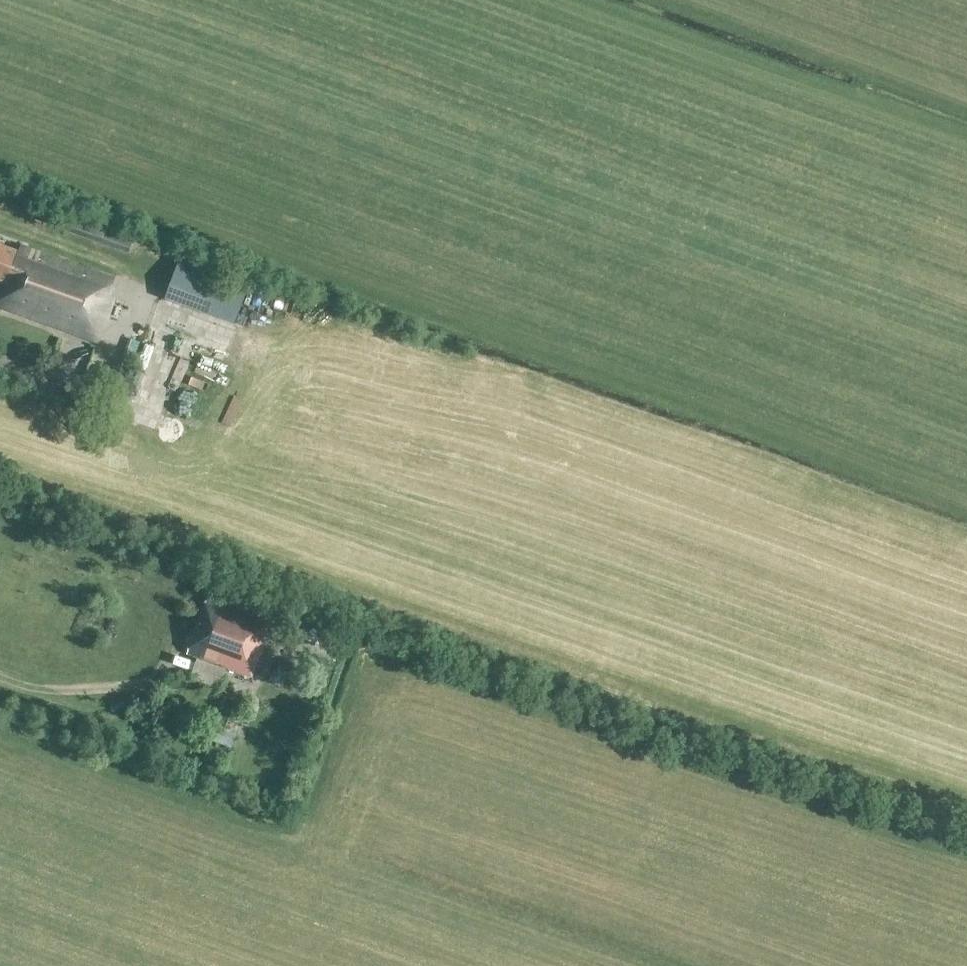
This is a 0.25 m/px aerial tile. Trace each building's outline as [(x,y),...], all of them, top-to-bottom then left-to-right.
[(37,212),(40,203),(28,199),(25,208),(37,212)] [(115,279),(21,245),(18,252),(0,245),(0,282),(6,284),(0,303),(0,307),(99,342),(114,299),(108,296),(115,279)] [(139,328),(133,348),(149,353),(155,333),(139,328)] [(154,390),(165,365),(147,358),(137,383),(154,390)] [(273,629),(269,628),(272,622),(207,599),(187,652),(252,676),(264,643),(268,645),(273,629)]
